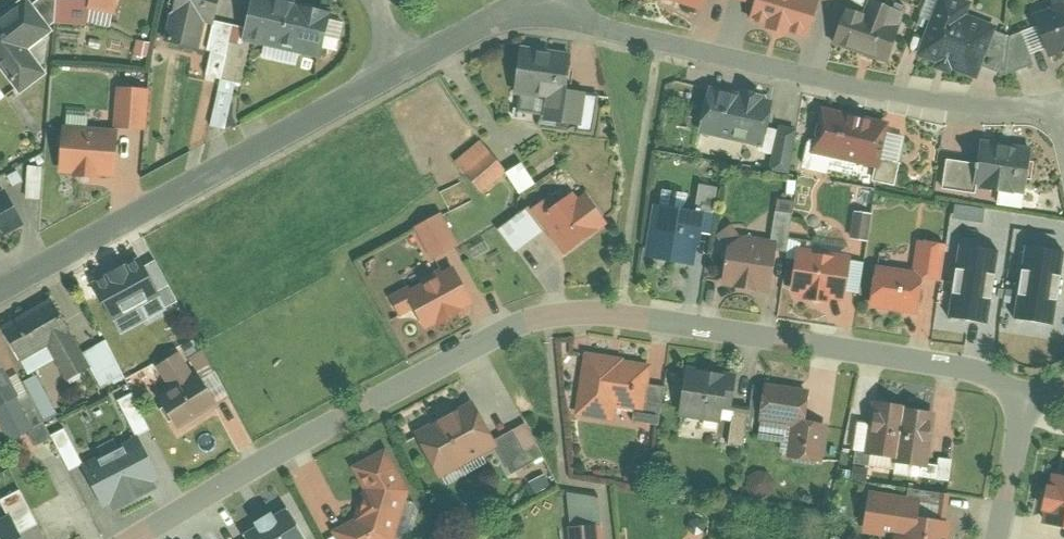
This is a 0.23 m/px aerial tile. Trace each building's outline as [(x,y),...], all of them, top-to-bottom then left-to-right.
[(36,0),(23,0),(0,17),(0,62),(25,95),(54,73),(35,49),(59,31),(36,0)] [(92,8),(121,15),(125,0),(94,0),(92,8)] [(168,40),(203,49),(210,21),(220,24),(226,0),(178,0),(168,40)] [(247,38),(326,58),(338,11),(296,0),(257,0),(247,38)] [(759,6),(755,18),(814,37),(826,0),(739,0),(759,6)] [(851,7),(837,45),(892,65),(911,12),(877,0),(875,0),(870,14),(851,7)] [(974,0),(942,0),(922,54),(981,77),(1001,24),(974,14),(979,2),(974,0)] [(1039,13),(1055,57),(1063,54),(1063,4),(1039,13)] [(570,90),(576,50),(522,41),(513,96),(551,102),(548,117),(565,120),(570,90)] [(120,86),(117,127),(151,130),(154,89),(120,86)] [(763,147),(768,148),(773,127),(779,101),(714,87),(704,134),(706,134),(726,139),(763,147)] [(588,93),(570,90),(565,120),(583,123),(588,93)] [(603,96),(588,93),(583,123),(598,126),(603,96)] [(891,131),(894,120),(826,102),(813,150),(881,168),(883,159),(891,131)] [(124,128),(69,124),(65,175),(119,179),(124,128)] [(802,130),(784,126),(783,129),(778,154),(775,166),(793,170),(802,130)] [(778,154),(783,129),(773,127),(768,148),(763,147),(762,151),(778,154)] [(911,136),(891,131),(883,159),(903,165),(911,136)] [(726,139),(706,134),(703,147),(723,151),(726,139)] [(1030,194),(1038,146),(987,137),(983,164),(979,185),(1030,194)] [(511,169),(484,139),(459,161),(486,191),(511,169)] [(903,165),(883,159),(881,168),(878,179),(898,184),(903,165)] [(979,185),(983,164),(953,159),(948,187),(978,192),(979,185)] [(527,161),(512,170),(525,190),(540,181),(527,161)] [(25,166),(25,198),(43,198),(43,166),(25,166)] [(722,185),(705,182),(701,207),(708,208),(718,210),(722,185)] [(554,192),(534,206),(549,227),(568,255),(614,222),(591,191),(584,196),(577,187),(559,200),(554,192)] [(12,189),(0,195),(0,237),(30,220),(12,189)] [(701,207),(660,200),(651,256),(698,264),(704,230),(708,208),(701,207)] [(549,227),(534,206),(506,226),(521,247),(549,227)] [(463,243),(447,208),(415,223),(431,258),(463,243)] [(708,208),(704,230),(715,231),(718,210),(708,208)] [(858,212),(855,237),(874,239),(876,214),(858,212)] [(773,290),(783,238),(750,232),(735,244),(728,281),(773,290)] [(474,249),(479,257),(494,248),(490,240),(474,249)] [(911,270),(878,265),(871,312),(920,320),(926,284),(939,286),(945,246),(916,242),(911,270)] [(859,251),(804,244),(798,291),(853,298),(859,251)] [(960,319),(988,323),(997,249),(969,246),(960,319)] [(1052,324),(1063,251),(1025,246),(1014,319),(1052,324)] [(179,301),(164,274),(150,282),(135,254),(84,283),(106,322),(142,302),(151,317),(179,301)] [(478,299),(459,260),(390,294),(400,316),(417,308),(425,325),(478,299)] [(8,327),(26,359),(53,344),(73,380),(97,367),(87,350),(59,299),(8,327)] [(187,342),(191,351),(199,348),(195,338),(187,342)] [(109,339),(87,350),(97,367),(106,384),(127,373),(109,339)] [(204,372),(207,377),(219,369),(207,349),(195,357),(204,372)] [(182,428),(224,402),(222,400),(207,377),(204,372),(198,376),(181,350),(157,365),(175,394),(164,401),(182,428)] [(652,382),(655,360),(589,350),(580,415),(620,421),(623,404),(639,406),(648,407),(652,382)] [(23,394),(14,377),(0,352),(0,406),(23,394)] [(743,373),(692,363),(682,414),(727,423),(730,407),(736,409),(743,373)] [(207,377),(222,400),(234,392),(219,369),(207,377)] [(62,411),(41,372),(28,379),(49,418),(62,411)] [(54,433),(21,373),(14,377),(23,394),(40,426),(34,429),(40,440),(54,433)] [(815,387),(767,380),(761,420),(795,425),(791,454),(829,460),(835,421),(811,417),(815,387)] [(667,385),(652,382),(648,407),(639,406),(638,418),(661,421),(667,385)] [(136,392),(123,398),(140,430),(153,423),(136,392)] [(23,394),(0,406),(0,410),(15,439),(34,429),(40,426),(23,394)] [(418,428),(448,484),(492,461),(487,452),(503,444),(499,437),(478,397),(418,428)] [(909,404),(879,400),(876,421),(872,452),(902,456),(909,404)] [(939,408),(909,404),(902,456),(931,460),(939,408)] [(752,412),(738,409),(732,441),(746,444),(752,412)] [(872,452),(876,421),(862,419),(858,450),(872,452)] [(529,422),(499,437),(503,444),(516,468),(545,452),(529,422)] [(55,434),(73,467),(86,460),(68,427),(55,434)] [(166,477),(143,432),(86,462),(109,507),(166,477)] [(392,448),(358,466),(370,487),(361,516),(336,528),(339,533),(342,538),(400,538),(414,488),(392,448)] [(954,458),(943,456),(942,463),(942,466),(941,477),(952,479),(954,458)] [(941,477),(942,466),(942,463),(933,461),(933,465),(927,464),(925,475),(941,477)] [(1057,471),(1047,521),(1063,524),(1063,473),(1057,471)] [(959,516),(932,511),(934,499),(877,488),(868,530),(906,537),(905,538),(954,538),(959,516)] [(15,533),(35,524),(20,489),(0,498),(0,504),(5,516),(0,518),(0,538),(18,538),(15,533)] [(293,505),(248,532),(252,538),(314,538),(293,505)] [(575,538),(606,538),(605,522),(574,524),(575,538)]
